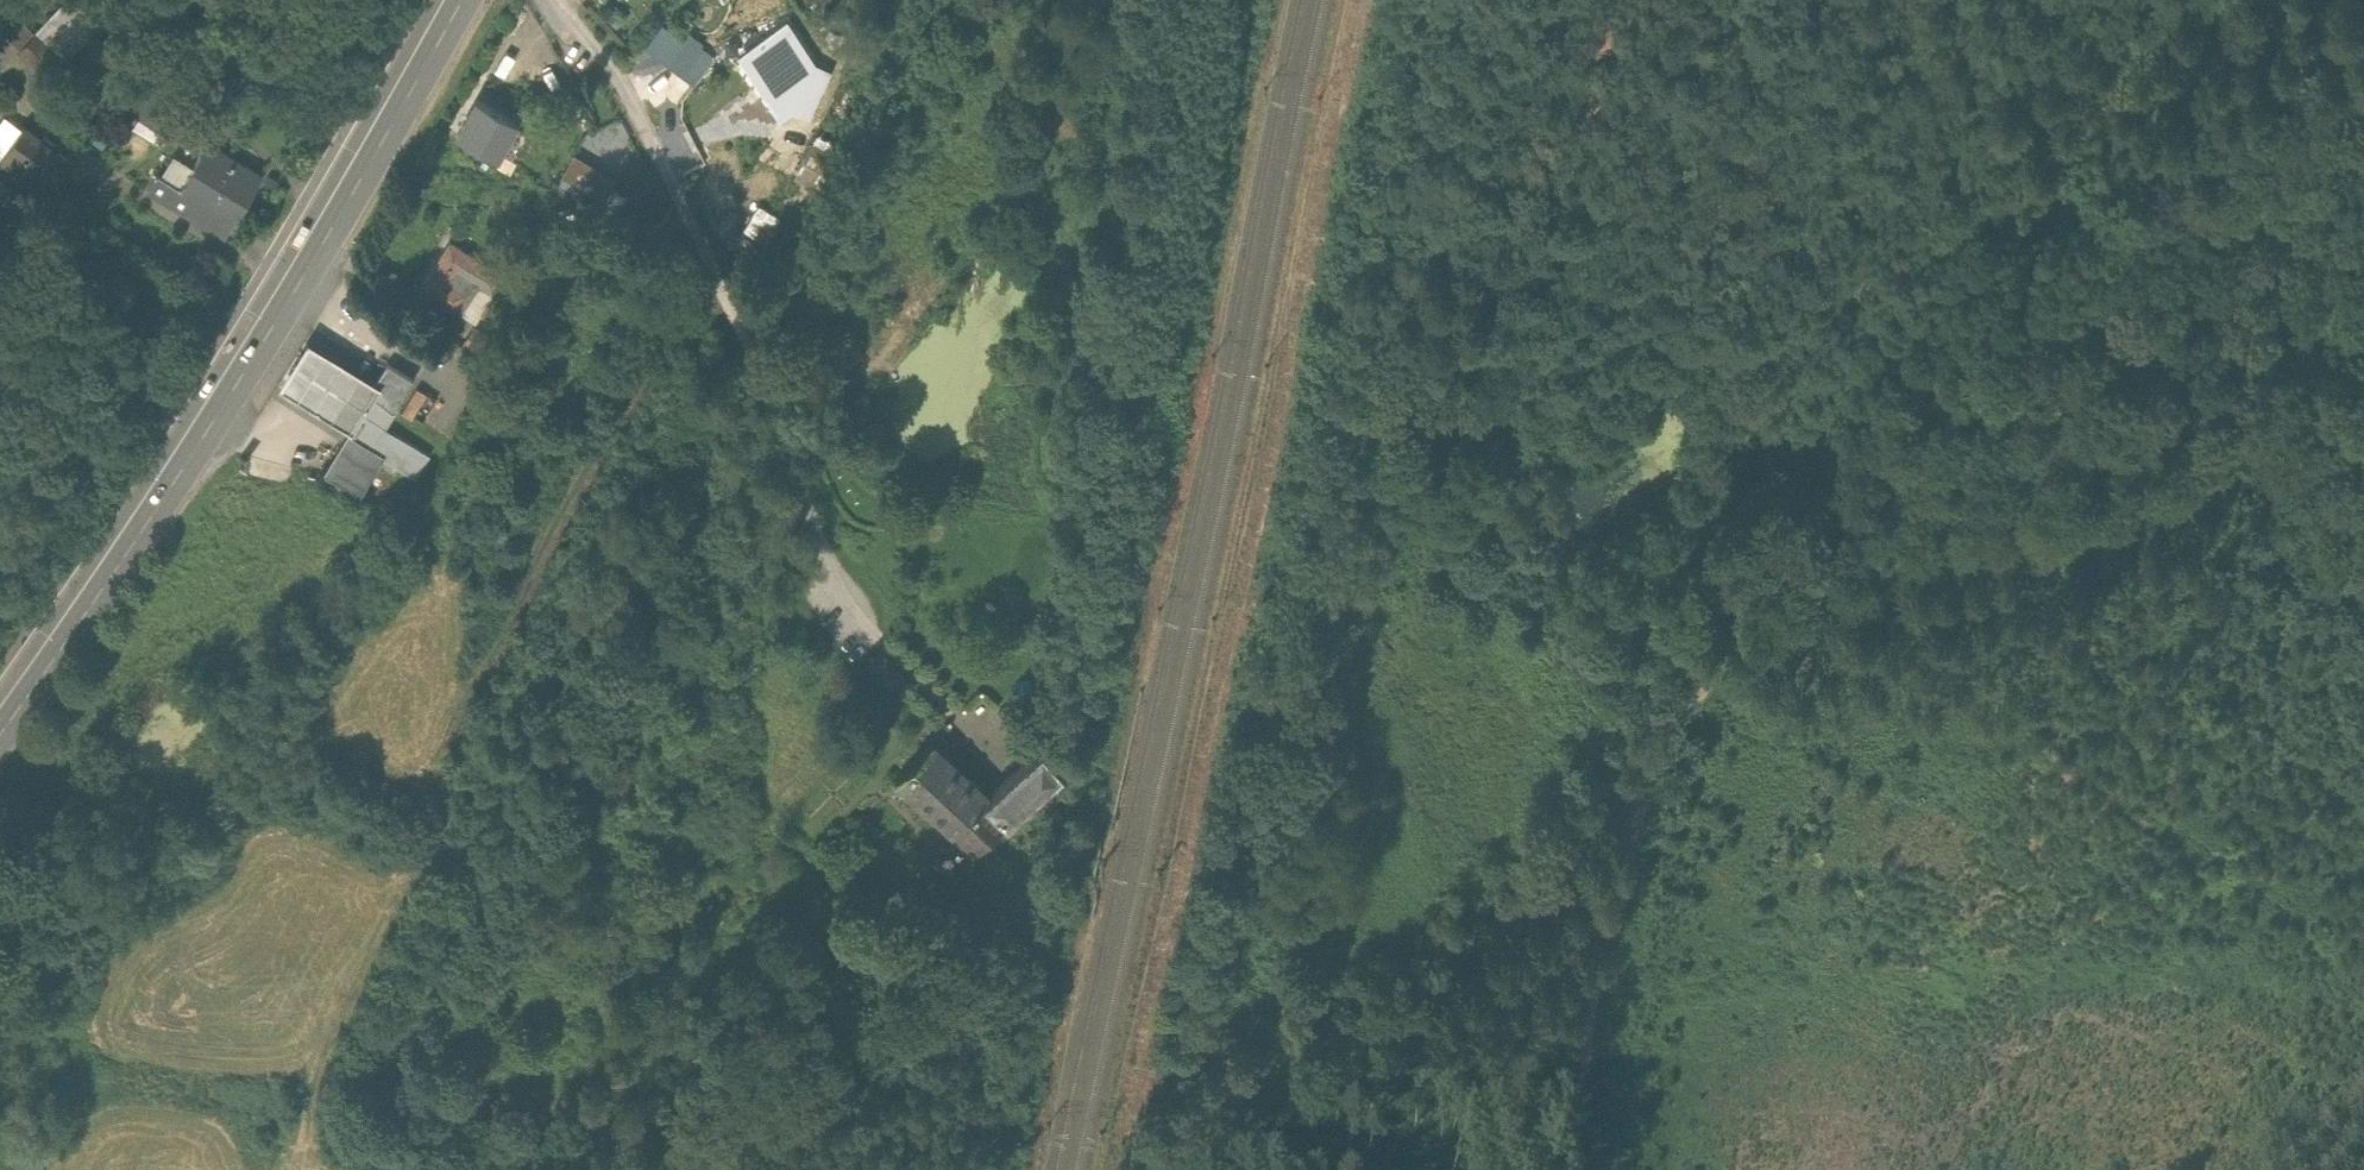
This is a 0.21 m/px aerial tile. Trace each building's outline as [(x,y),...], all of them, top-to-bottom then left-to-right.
[(37,24),(68,54),(103,18),(84,0),(61,0),(37,24)] [(629,15),(622,8),(612,20),(618,26),(629,15)] [(722,52),(680,16),(654,48),(700,81),(722,52)] [(813,67),(784,22),(737,53),(772,117),(795,102),(792,111),(820,127),(846,76),(816,61),(813,67)] [(140,116),(132,130),(157,144),(165,131),(169,134),(176,124),(180,126),(184,120),(179,118),(190,101),(145,74),(119,103),(140,116)] [(515,120),(477,98),(457,132),(497,154),(515,120)] [(824,122),(796,171),(819,184),(848,135),(824,122)] [(22,124),(0,155),(0,196),(7,201),(17,187),(11,183),(20,170),(27,175),(34,166),(52,179),(67,157),(22,124)] [(589,168),(535,138),(519,165),(573,196),(578,187),(595,197),(611,169),(594,159),(589,168)] [(259,175),(207,142),(191,167),(173,158),(160,173),(157,172),(147,188),(221,235),(259,175)] [(616,185),(602,208),(615,216),(629,192),(616,185)] [(757,205),(748,232),(770,239),(779,212),(757,205)] [(503,275),(449,242),(420,288),(474,321),(503,275)] [(473,326),(462,342),(486,358),(497,341),(473,326)] [(351,428),(380,384),(335,356),(307,339),(280,383),(307,400),(351,428)] [(412,377),(387,362),(354,414),(362,419),(352,435),(348,433),(325,471),(357,491),(380,454),(414,476),(428,454),(382,425),(412,377)] [(427,393),(416,386),(402,411),(413,417),(427,393)] [(424,491),(404,478),(395,492),(414,505),(424,491)] [(1065,780),(1040,755),(992,803),(935,746),(897,783),(978,865),(1065,780)]
